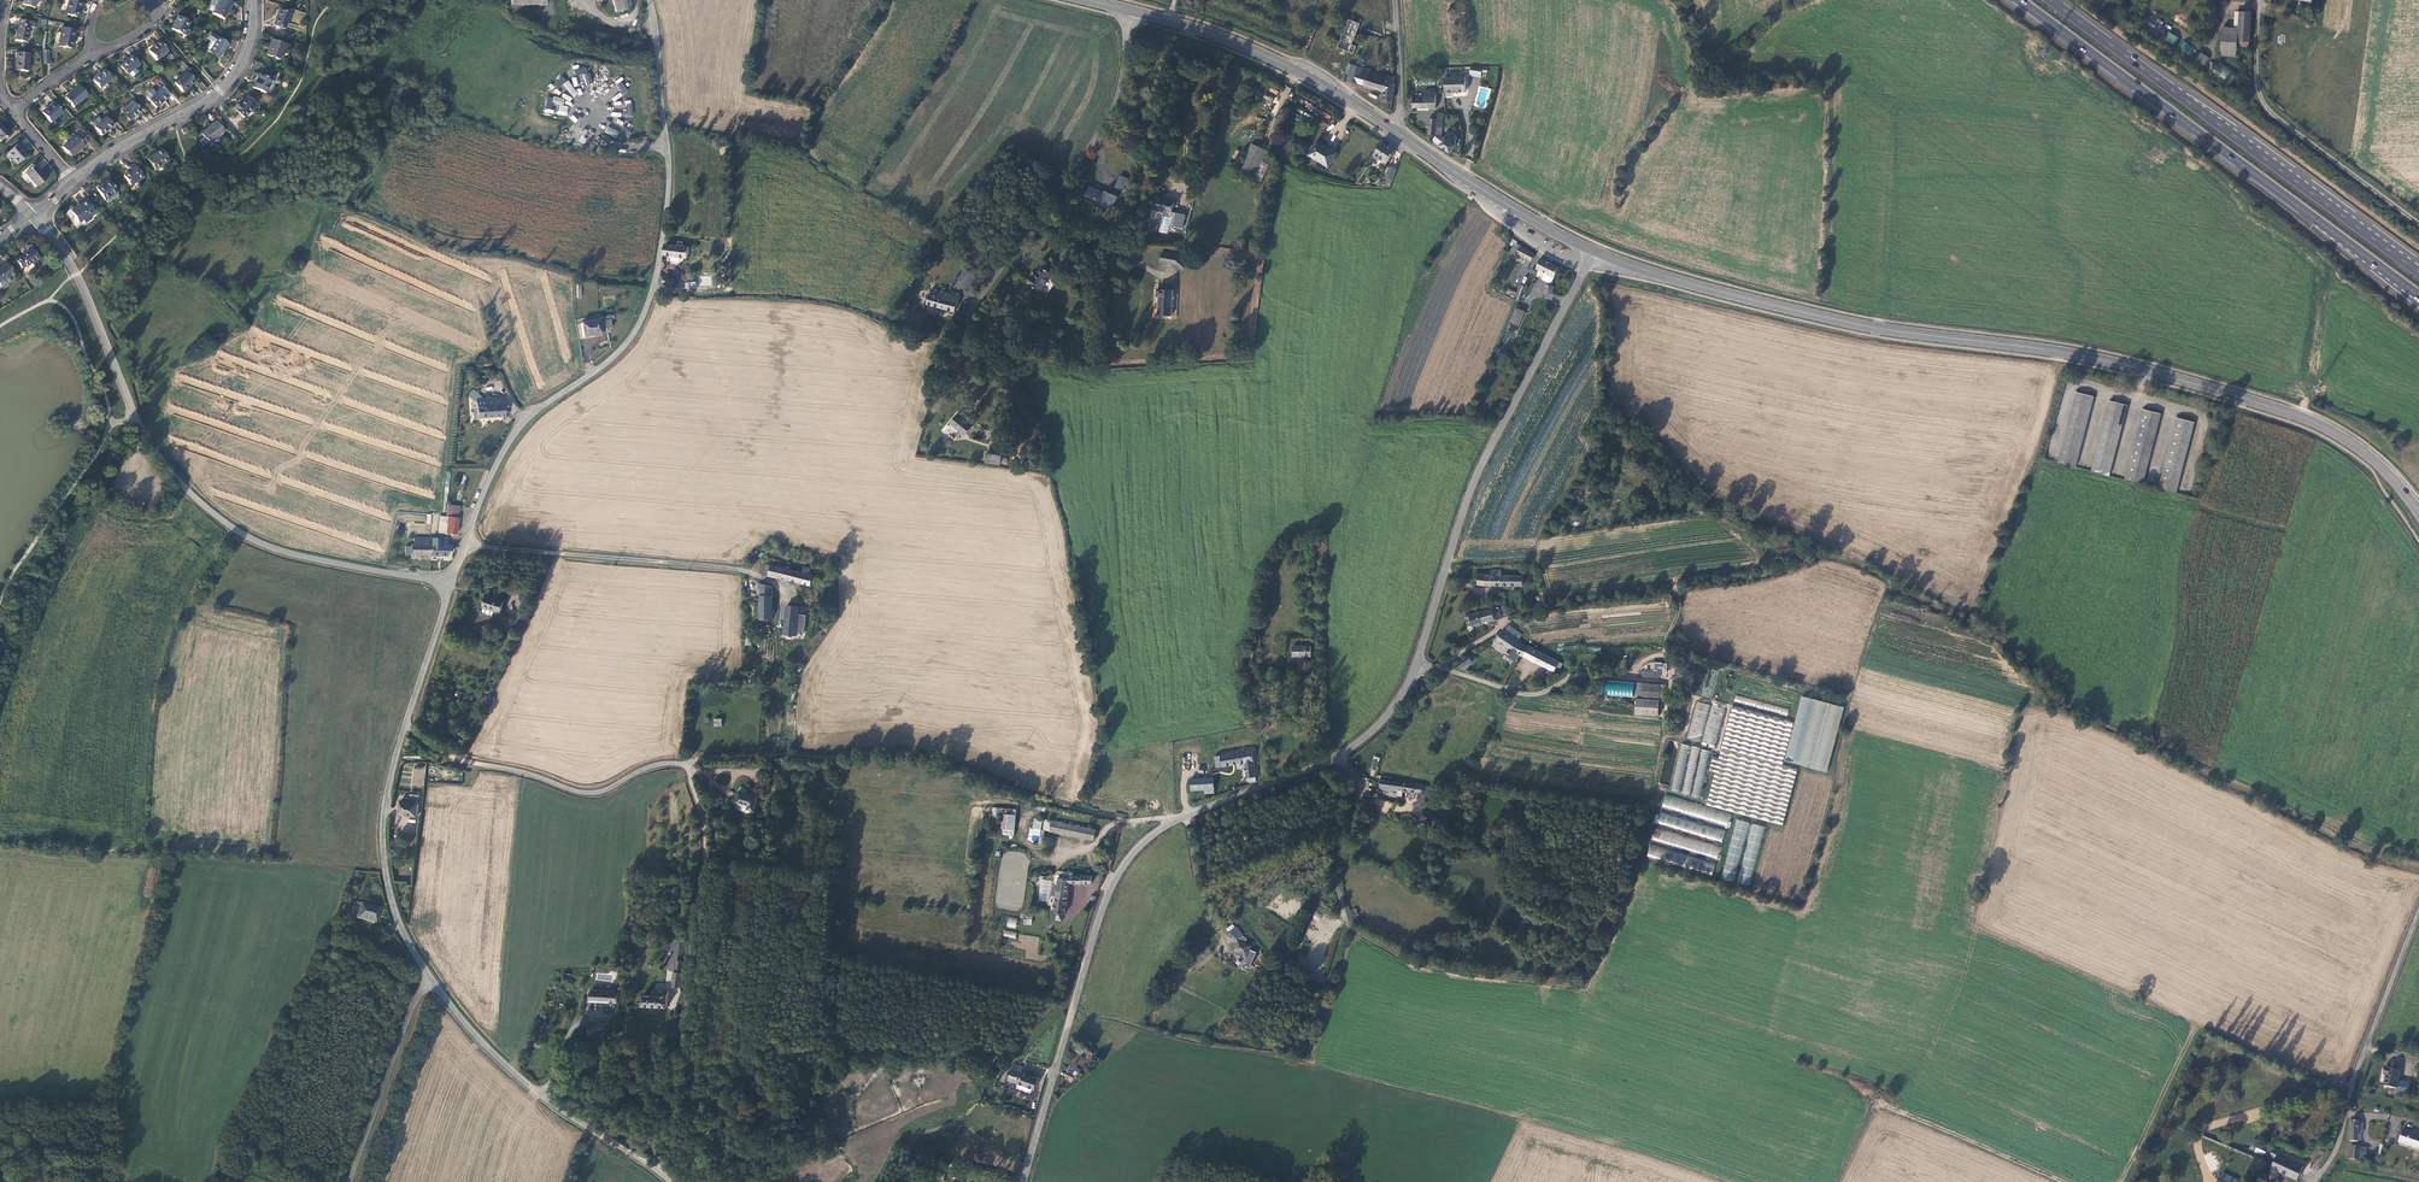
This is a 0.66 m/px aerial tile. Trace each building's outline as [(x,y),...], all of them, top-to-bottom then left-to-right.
[(77,0),(68,0),(65,13),(77,16),(81,1),(77,0)] [(232,2),(228,0),(218,0),(218,1),(216,0),(212,0),(209,5),(214,8),(212,12),(211,13),(223,19),(232,2)] [(616,13),(631,8),(629,0),(612,0),(616,13)] [(2211,5),(2208,5),(2207,5),(2206,12),(2216,13),(2217,13),(2217,6),(2211,5)] [(289,14),(278,10),(273,26),(285,29),(289,14)] [(2214,32),(2216,13),(2206,12),(2205,31),(2214,32)] [(2239,14),(2237,30),(2236,43),(2238,43),(2237,47),(2247,48),(2247,44),(2249,44),(2251,15),(2239,14)] [(189,22),(177,16),(174,22),(171,29),(183,35),(183,34),(185,35),(186,35),(188,30),(188,29),(186,28),(189,22)] [(1352,43),(1359,25),(1360,22),(1350,18),(1349,21),(1339,47),(1353,53),(1356,45),(1352,43)] [(14,39),(26,42),(29,26),(34,27),(35,22),(19,19),(14,39)] [(70,48),(74,30),(60,27),(59,33),(57,32),(54,45),(70,48)] [(1310,27),(1301,48),(1304,50),(1306,45),(1307,46),(1314,29),(1310,27)] [(2222,30),(2221,43),(2236,43),(2237,30),(2222,30)] [(2163,40),(2174,45),(2178,37),(2167,32),(2163,40)] [(211,41),(206,49),(219,59),(228,45),(212,34),(208,39),(211,41)] [(284,44),(271,40),(266,56),(278,60),(284,44)] [(164,47),(158,41),(148,51),(157,61),(168,51),(167,50),(164,47)] [(2190,55),(2194,46),(2181,41),(2178,50),(2190,55)] [(2235,57),(2236,43),(2221,43),(2220,57),(2235,57)] [(29,53),(15,52),(14,70),(28,71),(29,53)] [(2200,52),(2194,60),(2204,66),(2209,58),(2200,52)] [(139,65),(132,56),(120,66),(131,79),(133,79),(139,73),(139,72),(136,68),(139,65)] [(2220,61),(2212,70),(2228,84),(2236,74),(2220,61)] [(1347,80),(1372,88),(1375,79),(1377,79),(1379,73),(1356,65),(1348,62),(1344,72),(1349,74),(1347,80)] [(586,68),(574,71),(576,77),(587,74),(586,68)] [(112,78),(104,70),(93,80),(100,88),(112,78)] [(190,78),(186,73),(173,84),(182,93),(194,83),(193,82),(190,78)] [(1385,103),(1385,110),(1391,111),(1393,84),(1395,78),(1379,73),(1377,79),(1375,79),(1372,88),(1383,92),(1381,101),(1385,103)] [(271,80),(258,75),(254,84),(255,84),(253,89),(265,94),(271,80)] [(1445,77),(1446,91),(1466,91),(1465,76),(1450,77),(1445,77)] [(562,78),(554,86),(558,90),(566,81),(562,78)] [(628,92),(621,83),(616,86),(623,96),(628,92)] [(87,96),(78,86),(64,98),(73,108),(87,96)] [(169,96),(171,94),(164,86),(162,87),(169,96)] [(168,97),(161,89),(157,93),(154,89),(151,89),(146,93),(146,96),(157,108),(168,97)] [(1434,108),(1435,91),(1424,91),(1424,97),(1407,98),(1407,107),(1434,108)] [(256,104),(247,97),(240,106),(238,104),(234,109),(236,110),(235,110),(244,118),(256,104)] [(61,112),(52,102),(41,112),(49,122),(61,112)] [(140,112),(132,102),(121,112),(129,122),(140,112)] [(1319,109),(1318,111),(1328,119),(1330,117),(1319,109)] [(1430,111),(1428,132),(1428,134),(1434,134),(1434,133),(1438,134),(1440,135),(1442,113),(1435,113),(1435,112),(1430,111)] [(573,114),(570,117),(574,123),(578,120),(573,114)] [(90,124),(101,136),(113,126),(105,117),(101,121),(97,118),(90,124)] [(224,131),(215,121),(200,133),(208,143),(224,131)] [(628,131),(624,128),(618,138),(622,141),(628,131)] [(584,129),(578,141),(584,144),(587,138),(584,137),(587,131),(584,129)] [(1449,152),(1454,145),(1454,134),(1447,130),(1444,137),(1440,135),(1438,134),(1434,133),(1434,134),(1428,134),(1428,132),(1427,133),(1425,135),(1449,152)] [(62,147),(70,158),(84,146),(83,145),(87,142),(79,134),(76,137),(75,136),(62,147)] [(1335,153),(1316,140),(1307,155),(1326,168),(1335,153)] [(1129,142),(1126,149),(1134,152),(1136,145),(1129,142)] [(1387,164),(1395,152),(1382,143),(1374,156),(1387,164)] [(1267,151),(1251,144),(1239,170),(1255,177),(1261,162),(1267,151)] [(26,156),(16,145),(6,153),(16,165),(26,156)] [(167,160),(160,150),(146,159),(154,170),(167,160)] [(1261,162),(1255,177),(1263,180),(1269,165),(1261,162)] [(142,177),(133,164),(128,168),(130,171),(123,176),(129,186),(142,177)] [(47,179),(35,165),(25,173),(37,187),(47,179)] [(1386,178),(1392,180),(1396,169),(1390,167),(1386,178)] [(1126,182),(1117,179),(1114,187),(1122,190),(1126,182)] [(116,192),(109,181),(100,187),(100,186),(95,189),(104,201),(104,200),(107,204),(118,196),(115,193),(116,192)] [(1091,186),(1085,198),(1111,208),(1117,195),(1104,190),(1104,191),(1091,186)] [(1175,201),(1155,195),(1152,208),(1172,213),(1173,209),(1175,201)] [(85,201),(70,212),(78,223),(84,219),(86,223),(91,220),(87,214),(92,211),(85,201)] [(1177,214),(1174,225),(1183,227),(1186,215),(1178,212),(1177,214)] [(38,257),(30,245),(26,248),(28,250),(15,259),(21,267),(25,264),(27,266),(38,257)] [(689,258),(690,249),(667,245),(665,245),(663,255),(689,258)] [(1525,269),(1529,262),(1530,263),(1534,256),(1515,246),(1511,253),(1523,259),(1519,266),(1525,269)] [(1162,253),(1159,262),(1175,265),(1181,270),(1187,263),(1179,255),(1162,253)] [(1551,282),(1557,266),(1541,259),(1535,269),(1540,271),(1537,277),(1547,282),(1551,282)] [(6,262),(0,267),(0,287),(0,288),(3,288),(7,285),(7,283),(10,281),(7,278),(14,273),(6,262)] [(1033,275),(1027,282),(1040,292),(1054,273),(1044,265),(1035,277),(1033,275)] [(976,278),(966,270),(958,280),(968,288),(976,278)] [(665,278),(660,277),(660,281),(664,282),(664,284),(670,286),(676,286),(677,281),(665,277),(665,278)] [(1519,299),(1523,286),(1518,284),(1514,297),(1519,299)] [(954,313),(959,297),(931,289),(927,305),(954,313)] [(1170,315),(1171,290),(1155,289),(1155,297),(1158,297),(1157,309),(1162,309),(1162,315),(1170,315)] [(1525,312),(1515,308),(1509,323),(1518,327),(1525,312)] [(610,317),(601,318),(603,330),(611,329),(610,317)] [(598,321),(582,323),(583,336),(600,334),(598,321)] [(1501,342),(1507,344),(1512,331),(1507,329),(1501,342)] [(477,399),(484,399),(474,390),(468,396),(474,401),(477,403),(477,399)] [(2077,467),(2094,397),(2076,392),(2060,463),(2077,467)] [(484,399),(477,399),(477,403),(477,409),(478,418),(505,416),(504,397),(484,399)] [(2110,475),(2128,405),(2110,400),(2092,471),(2110,475)] [(2143,483),(2161,413),(2144,409),(2127,479),(2143,483)] [(971,425),(957,414),(948,426),(947,431),(950,433),(955,433),(959,429),(965,433),(971,425)] [(2177,492),(2194,421),(2177,417),(2160,487),(2177,492)] [(986,453),(984,462),(999,464),(1000,458),(1001,456),(986,453)] [(440,531),(457,533),(459,518),(443,516),(442,516),(440,531)] [(407,555),(430,556),(431,539),(415,538),(414,544),(412,548),(407,548),(407,555)] [(440,539),(431,539),(430,556),(448,558),(449,541),(440,540),(440,539)] [(812,586),(814,576),(809,574),(811,569),(804,568),(803,573),(767,565),(765,573),(769,574),(769,575),(796,582),(796,584),(800,585),(801,583),(812,586)] [(1523,586),(1523,576),(1501,575),(1501,569),(1492,569),(1492,575),(1479,573),(1479,585),(1523,586)] [(766,596),(763,596),(763,618),(774,619),(774,597),(771,596),(771,590),(766,590),(766,596)] [(505,602),(488,596),(484,607),(485,607),(484,611),(485,612),(493,615),(494,614),(495,611),(502,613),(505,602)] [(790,606),(787,635),(798,636),(799,624),(801,607),(790,606)] [(808,608),(801,607),(799,624),(806,624),(808,608)] [(1472,627),(1501,619),(1498,608),(1469,615),(1472,627)] [(1520,638),(1504,629),(1503,629),(1501,633),(1497,640),(1518,653),(1523,644),(1518,641),(1520,638)] [(1259,644),(1260,634),(1254,633),(1253,637),(1252,637),(1248,659),(1253,660),(1256,643),(1259,644)] [(1558,667),(1562,669),(1565,664),(1540,652),(1523,644),(1518,653),(1521,656),(1527,658),(1555,672),(1558,667)] [(1308,648),(1292,647),(1291,657),(1308,658),(1308,648)] [(1461,669),(1465,666),(1477,658),(1471,654),(1457,663),(1461,669)] [(1510,657),(1504,665),(1509,668),(1514,660),(1510,657)] [(1661,675),(1666,675),(1667,663),(1650,662),(1650,670),(1642,670),(1642,677),(1661,678),(1661,675)] [(1715,669),(1706,696),(1711,698),(1720,670),(1715,669)] [(1637,698),(1637,684),(1618,683),(1617,699),(1632,700),(1632,698),(1635,698),(1637,698)] [(1659,686),(1637,684),(1637,698),(1659,700),(1659,686)] [(1735,696),(1734,703),(1787,714),(1789,708),(1735,696)] [(1827,772),(1843,707),(1800,696),(1785,761),(1827,772)] [(1637,698),(1635,698),(1635,715),(1658,717),(1659,700),(1637,698)] [(1715,748),(1724,708),(1711,705),(1711,704),(1696,701),(1688,739),(1701,742),(1701,744),(1708,745),(1708,747),(1715,748)] [(716,719),(716,727),(724,727),(724,719),(716,719)] [(1680,744),(1671,792),(1691,795),(1690,797),(1700,798),(1710,751),(1701,749),(1701,748),(1680,744)] [(423,746),(421,748),(421,752),(436,759),(438,755),(432,753),(423,746)] [(421,748),(407,748),(407,760),(409,759),(409,757),(421,756),(421,752),(421,748)] [(1248,782),(1257,781),(1251,750),(1214,757),(1216,767),(1244,762),(1248,782)] [(1369,768),(1376,770),(1380,758),(1374,755),(1369,768)] [(1793,783),(1797,769),(1782,765),(1783,761),(1776,759),(1774,768),(1779,769),(1778,775),(1783,777),(1783,781),(1793,783)] [(423,781),(425,767),(414,766),(413,781),(423,781)] [(1740,809),(1739,812),(1756,819),(1760,811),(1762,810),(1762,805),(1760,804),(1761,800),(1761,789),(1765,788),(1761,787),(1760,782),(1758,782),(1747,778),(1753,777),(1753,772),(1755,772),(1756,770),(1749,770),(1745,779),(1745,781),(1740,791),(1740,781),(1738,784),(1731,785),(1731,790),(1729,797),(1736,796),(1734,799),(1735,807),(1740,809)] [(1378,788),(1386,789),(1388,788),(1388,783),(1384,783),(1385,779),(1390,780),(1389,778),(1380,776),(1378,788)] [(1190,789),(1203,789),(1212,788),(1211,778),(1189,779),(1190,789)] [(1398,792),(1401,793),(1402,790),(1403,782),(1390,780),(1385,779),(1384,783),(1388,783),(1388,788),(1399,789),(1398,792)] [(1428,786),(1422,785),(1403,782),(1402,790),(1426,794),(1428,786)] [(1455,796),(1457,797),(1474,800),(1477,785),(1459,782),(1455,796)] [(1788,802),(1793,785),(1783,782),(1782,788),(1784,788),(1782,796),(1781,796),(1780,799),(1788,802)] [(740,790),(737,802),(749,805),(749,808),(756,810),(759,794),(740,790)] [(403,796),(402,802),(419,803),(420,797),(418,797),(419,792),(410,791),(409,797),(403,796)] [(1732,812),(1664,795),(1661,808),(1730,826),(1731,822),(1729,821),(1732,812)] [(1769,817),(1772,809),(1767,808),(1768,803),(1766,802),(1762,814),(1769,817)] [(403,803),(402,815),(419,817),(421,805),(403,803)] [(1774,823),(1783,825),(1785,807),(1776,806),(1774,823)] [(1656,814),(1653,823),(1688,833),(1687,835),(1721,844),(1726,827),(1660,809),(1659,815),(1656,814)] [(1017,814),(1004,813),(1003,827),(1015,828),(1017,814)] [(1424,826),(1437,830),(1439,821),(1426,817),(1424,826)] [(1735,819),(1722,879),(1750,885),(1764,827),(1751,824),(1751,823),(1735,819)] [(1093,830),(1049,822),(1047,833),(1091,840),(1093,830)] [(1686,850),(1717,858),(1721,845),(1655,828),(1651,843),(1686,852),(1686,850)] [(1712,875),(1715,863),(1650,844),(1646,856),(1712,875)] [(1052,913),(1063,914),(1067,883),(1089,883),(1089,881),(1093,881),(1093,876),(1080,876),(1080,877),(1054,874),(1053,885),(1050,885),(1050,890),(1055,891),(1054,896),(1052,913)] [(380,907),(355,900),(352,912),(370,917),(369,918),(376,920),(380,907)] [(1089,911),(1092,902),(1089,901),(1087,900),(1083,909),(1089,911)] [(1031,925),(1032,916),(1024,916),(1024,925),(1031,925)] [(1236,939),(1242,934),(1233,923),(1227,928),(1236,939)] [(1015,939),(1017,932),(1003,930),(1002,936),(1015,939)] [(1236,943),(1232,952),(1244,957),(1248,948),(1236,943)] [(677,961),(675,972),(683,973),(685,962),(677,961)] [(587,976),(587,971),(578,970),(578,975),(573,974),(572,984),(587,986),(588,977),(587,976)] [(673,985),(681,986),(683,973),(675,972),(673,985)] [(1308,979),(1317,981),(1319,974),(1310,972),(1308,979)] [(619,1003),(620,992),(591,991),(591,1001),(619,1003)] [(643,1006),(668,1007),(669,993),(657,992),(657,995),(651,994),(651,997),(644,996),(643,1006)] [(604,1022),(590,1030),(595,1039),(609,1031),(604,1022)] [(1081,1055),(1084,1050),(1075,1043),(1071,1048),(1081,1055)] [(1023,1065),(1017,1063),(1012,1067),(1008,1079),(1018,1083),(1031,1088),(1033,1088),(1037,1078),(1021,1072),(1023,1065)] [(1081,1072),(1071,1067),(1069,1070),(1080,1075),(1081,1072)] [(2397,1088),(2399,1070),(2385,1068),(2384,1074),(2386,1075),(2384,1086),(2397,1088)] [(1071,1083),(1073,1078),(1065,1074),(1063,1079),(1071,1083)] [(1030,1092),(1031,1088),(1018,1083),(1016,1087),(1030,1092)] [(2359,1121),(2351,1121),(2350,1141),(2357,1141),(2358,1133),(2359,1133),(2359,1132),(2359,1123),(2359,1121)] [(2404,1129),(2400,1141),(2418,1148),(2418,1134),(2404,1129)] [(2255,1151),(2268,1157),(2270,1152),(2257,1147),(2255,1151)] [(2352,1159),(2351,1164),(2356,1164),(2357,1160),(2366,1161),(2367,1149),(2352,1147),(2350,1159),(2352,1159)] [(2251,1153),(2251,1152),(2243,1148),(2240,1153),(2249,1157),(2251,1153)] [(2275,1181),(2279,1173),(2296,1181),(2304,1163),(2274,1149),(2269,1158),(2275,1160),(2268,1177),(2261,1174),(2258,1181),(2275,1181)] [(2261,1158),(2254,1155),(2251,1153),(2249,1157),(2260,1162),(2261,1158)]
